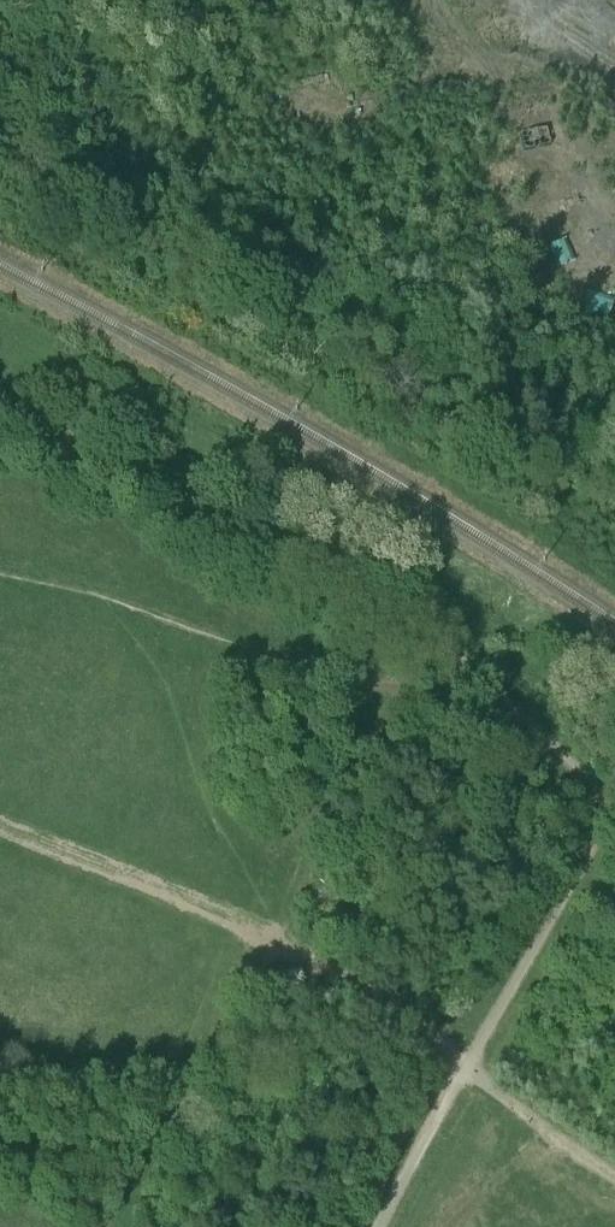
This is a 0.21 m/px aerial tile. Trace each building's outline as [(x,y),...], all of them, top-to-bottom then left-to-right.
[(530,163),(552,267),(614,254),(614,211),(602,148),(530,163)]
